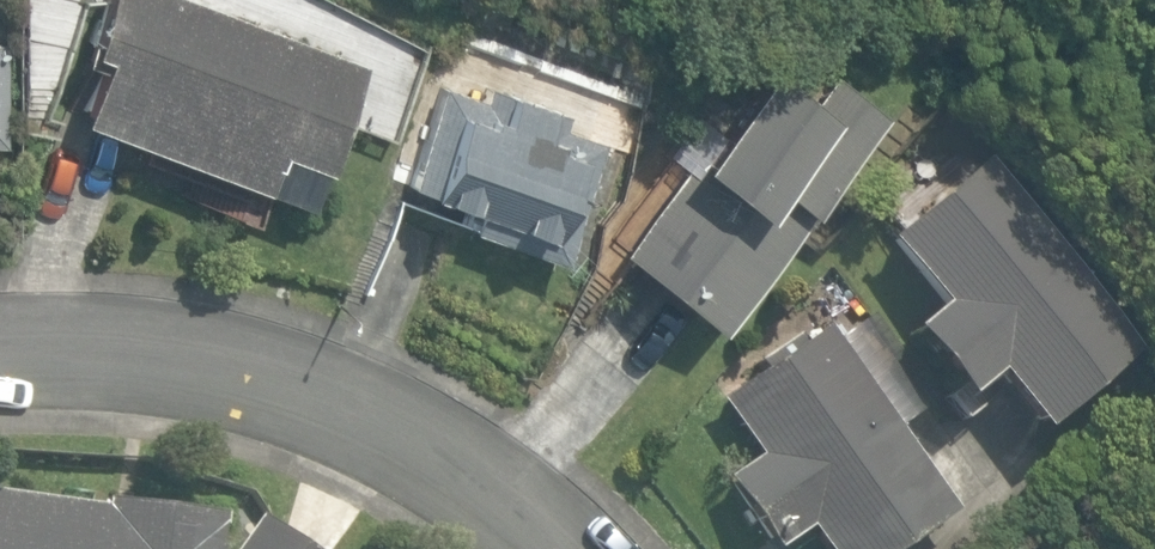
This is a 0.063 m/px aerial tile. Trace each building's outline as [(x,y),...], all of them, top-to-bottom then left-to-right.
[(251,222),(264,188),(308,205),(362,64),(195,0),(103,0),(84,48),(98,54),(74,117),(141,143),(136,155),(241,195),(233,215),(251,222)] [(484,78),(491,53),(462,45),(455,70),(484,78)] [(614,247),(709,324),(882,112),(832,70),(805,103),(762,67),(749,84),(730,88),(714,107),(713,127),(614,247)] [(455,223),(558,260),(601,138),(560,124),(564,113),(485,85),(480,99),(439,84),(405,183),(462,203),(455,223)] [(988,372),(1034,432),(1141,349),(991,155),(884,238),(935,304),(903,330),(959,396),(988,372)] [(817,548),(889,548),(948,510),(826,324),(800,341),(794,331),(754,357),(761,368),(715,398),(752,455),(719,476),(767,548),(772,548),(804,528),(817,548)] [(216,517),(0,493),(0,548),(212,548),(216,517)] [(254,516),(228,548),(302,548),(254,516)]
